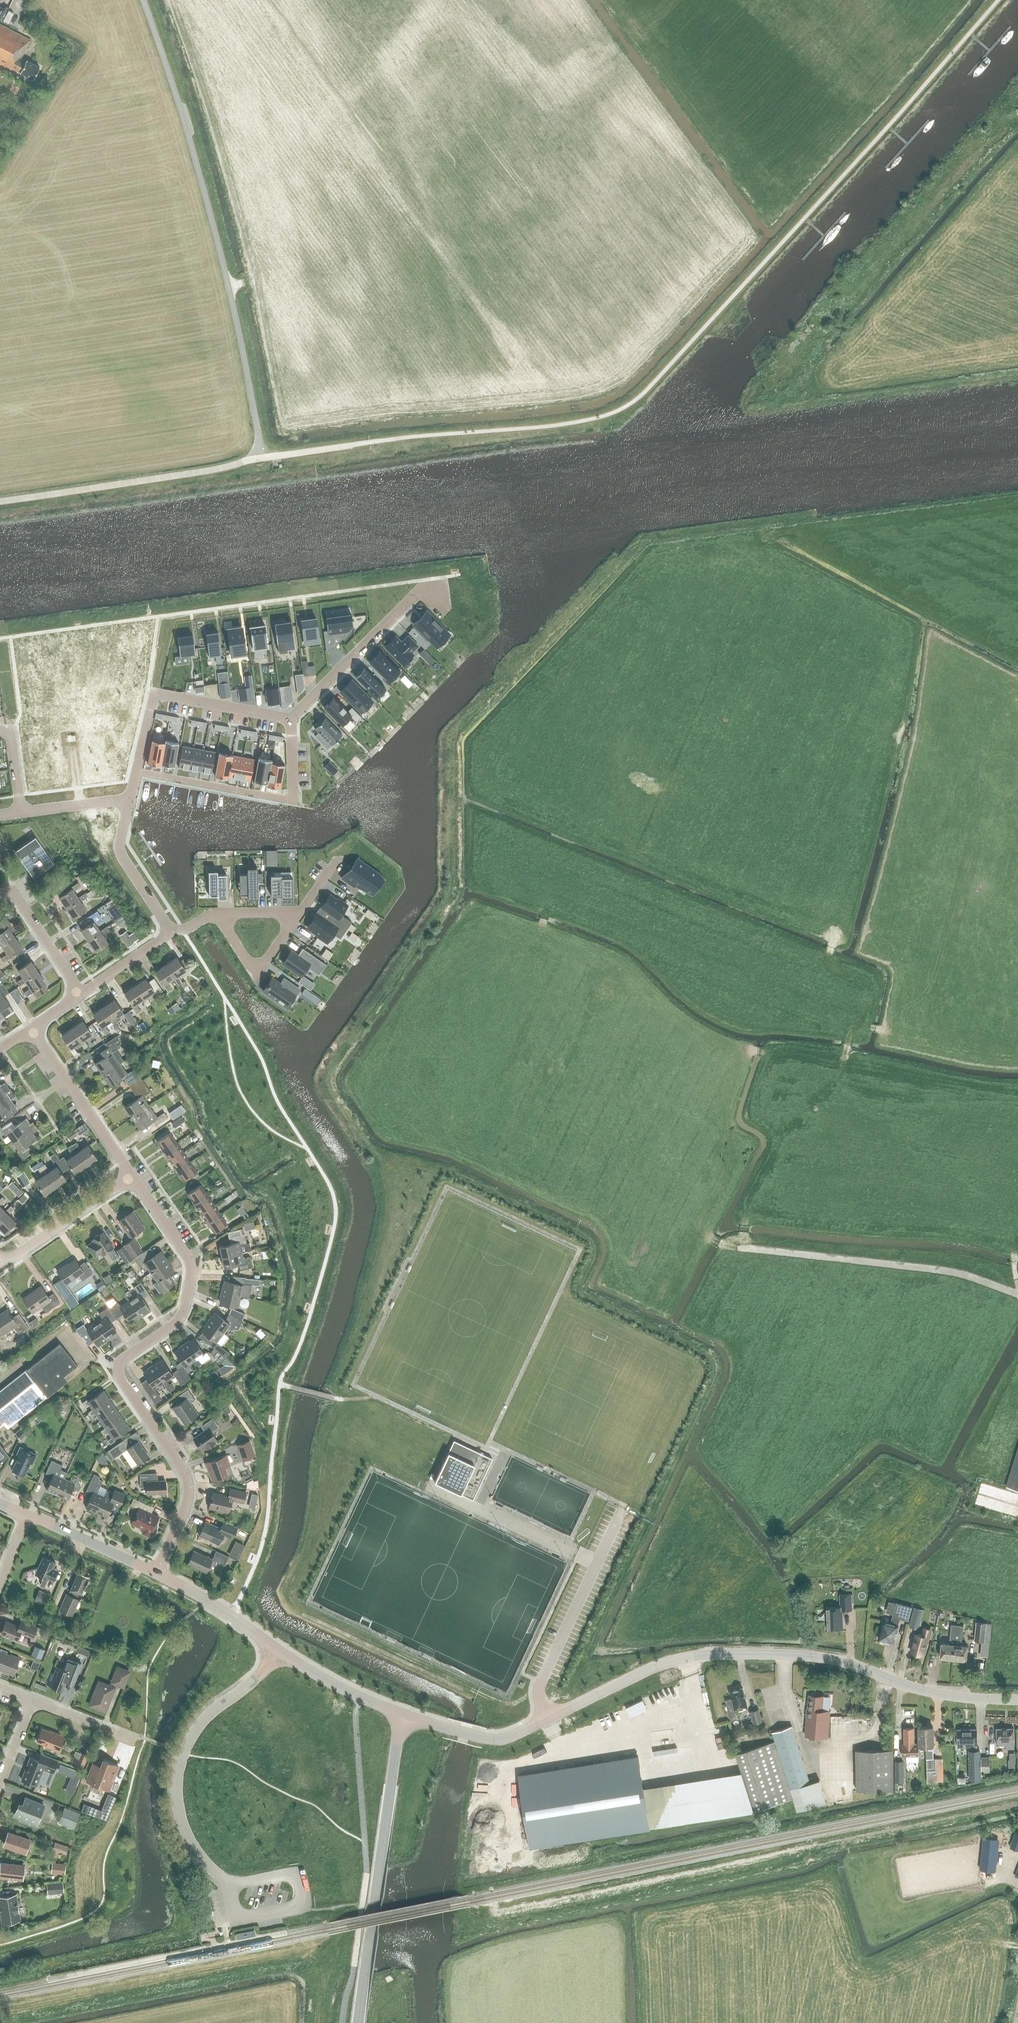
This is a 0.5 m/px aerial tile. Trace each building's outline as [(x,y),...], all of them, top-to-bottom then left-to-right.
[(4,17),(12,0),(5,0),(1,7),(0,7),(0,15),(4,17)] [(40,67),(21,57),(30,40),(0,24),(0,65),(5,68),(6,65),(33,79),(40,67)] [(437,648),(450,635),(426,611),(418,620),(419,621),(415,625),(437,648)] [(332,638),(344,636),(353,626),(351,613),(326,617),(328,630),(324,631),(326,650),(334,649),(332,638)] [(315,618),(301,620),(302,632),(303,632),(305,641),(317,639),(316,631),(317,630),(315,618)] [(291,621),(275,624),(279,652),(287,651),(287,649),(295,648),(291,621)] [(265,625),(250,627),(250,629),(252,646),(253,649),(268,647),(268,644),(265,627),(265,625)] [(242,627),(227,628),(227,629),(231,654),(231,657),(246,655),(246,653),(242,628),(242,627)] [(216,656),(217,663),(223,662),(219,631),(207,633),(210,657),(216,656)] [(414,639),(421,646),(426,642),(419,634),(414,639)] [(180,656),(195,654),(193,635),(177,637),(180,656)] [(403,665),(414,655),(411,652),(418,646),(408,636),(401,642),(395,636),(384,646),(403,665)] [(424,649),(419,654),(424,658),(428,654),(424,649)] [(400,671),(381,651),(370,662),(389,682),(389,681),(388,680),(398,669),(399,671),(400,671)] [(355,676),(377,698),(386,689),(364,668),(355,676)] [(303,675),(296,676),(298,688),(305,687),(303,675)] [(373,704),(351,681),(338,693),(361,716),(373,704)] [(231,696),(229,682),(219,684),(220,698),(231,696)] [(291,685),(279,687),(279,690),(290,689),(291,695),(292,695),(291,685)] [(253,687),(245,688),(247,700),(255,699),(253,687)] [(279,694),(267,696),(268,705),(281,704),(279,694)] [(361,717),(352,707),(348,712),(334,698),(324,708),(341,725),(351,716),(357,722),(361,717)] [(342,735),(325,718),(315,728),(318,732),(315,736),(328,749),(336,741),(337,741),(338,740),(337,739),(342,735)] [(152,740),(147,763),(161,766),(166,740),(165,740),(165,742),(164,742),(165,736),(155,734),(154,740),(152,740)] [(166,740),(161,766),(162,764),(175,766),(179,743),(166,740)] [(182,746),(178,767),(189,769),(193,748),(182,746)] [(193,748),(189,769),(200,771),(204,750),(193,748)] [(204,750),(200,771),(211,773),(215,752),(204,750)] [(219,753),(215,776),(228,778),(232,755),(219,753)] [(232,755),(228,778),(229,778),(229,777),(239,779),(243,757),(232,755)] [(243,757),(239,779),(250,780),(254,759),(243,757)] [(258,758),(254,781),(267,784),(267,786),(272,760),(258,758)] [(272,760),(267,786),(280,788),(285,765),(272,762),(272,760)] [(329,761),(324,766),(333,775),(338,770),(329,761)] [(43,872),(54,864),(35,837),(14,851),(26,868),(36,861),(43,872)] [(8,855),(8,856),(8,855),(0,843),(0,861),(8,855)] [(379,885),(385,880),(379,874),(357,859),(351,867),(341,877),(354,887),(357,883),(373,894),(379,885)] [(247,874),(239,874),(240,894),(248,894),(248,898),(258,898),(258,882),(262,882),(262,873),(257,873),(257,867),(247,868),(247,874)] [(217,871),(208,871),(209,896),(218,895),(218,899),(220,899),(227,899),(226,874),(217,874),(217,871)] [(282,875),(271,875),(271,896),(281,896),(281,898),(293,898),(293,877),(282,877),(282,875)] [(79,899),(78,898),(74,891),(80,886),(78,882),(71,887),(71,888),(59,897),(66,907),(79,899)] [(87,897),(87,896),(90,894),(88,891),(78,898),(79,899),(66,907),(73,918),(86,909),(81,901),(87,897)] [(314,918),(308,927),(319,935),(318,936),(327,943),(333,934),(340,938),(347,929),(351,923),(352,922),(341,914),(347,905),(339,899),(338,901),(330,895),(324,904),(323,905),(326,906),(317,919),(315,917),(314,918)] [(102,919),(100,916),(97,911),(80,922),(84,928),(81,930),(88,940),(101,932),(100,931),(96,924),(102,919)] [(10,929),(13,927),(5,917),(0,920),(0,934),(1,935),(0,935),(0,949),(3,947),(2,946),(15,938),(10,929)] [(356,927),(351,923),(347,929),(352,932),(356,927)] [(103,935),(109,930),(107,926),(100,931),(101,932),(88,940),(95,951),(108,942),(103,935)] [(128,935),(125,931),(119,935),(127,947),(138,939),(134,932),(128,935)] [(10,957),(22,948),(15,938),(2,946),(3,947),(7,954),(1,958),(3,962),(10,957)] [(307,967),(319,975),(326,964),(303,948),(298,955),(292,951),(283,963),(301,976),(307,967)] [(326,949),(321,955),(328,960),(333,953),(326,949)] [(175,977),(174,978),(178,985),(182,982),(178,976),(186,970),(184,968),(189,964),(185,958),(180,961),(177,957),(166,964),(175,977)] [(38,972),(31,961),(26,964),(22,959),(14,964),(23,978),(16,982),(19,986),(26,981),(25,980),(38,972)] [(167,983),(174,978),(175,977),(166,964),(156,972),(164,984),(163,985),(168,992),(172,989),(167,983)] [(42,994),(48,990),(44,984),(45,982),(38,972),(25,980),(26,981),(30,988),(24,993),(26,996),(33,992),(33,991),(37,988),(42,994)] [(299,983),(304,986),(308,980),(303,977),(299,983)] [(156,995),(163,991),(154,978),(148,982),(146,978),(135,986),(144,998),(142,999),(147,1006),(151,1003),(146,997),(154,991),(156,995)] [(284,980),(281,985),(272,979),(263,992),(284,1006),(293,993),(297,995),(300,991),(284,980)] [(13,1009),(4,996),(9,993),(2,983),(0,984),(0,1010),(4,1015),(13,1009)] [(136,1004),(142,999),(144,998),(135,986),(124,993),(133,1005),(131,1006),(136,1013),(140,1011),(136,1004)] [(17,1004),(24,1000),(16,988),(9,993),(17,1004)] [(305,989),(302,994),(312,1000),(315,996),(305,989)] [(116,1027),(120,1025),(115,1018),(123,1012),(114,999),(104,1007),(112,1020),(111,1020),(116,1027)] [(180,1008),(176,1002),(170,1006),(174,1012),(180,1008)] [(104,1025),(111,1020),(112,1020),(104,1007),(93,1014),(102,1026),(100,1027),(105,1034),(109,1032),(104,1025)] [(135,1021),(128,1010),(123,1014),(130,1025),(135,1021)] [(81,1041),(83,1039),(92,1034),(83,1021),(72,1028),(81,1041)] [(148,1029),(143,1021),(138,1025),(143,1032),(148,1029)] [(88,1046),(83,1039),(81,1041),(72,1028),(62,1035),(70,1048),(69,1048),(74,1056),(78,1053),(73,1046),(80,1042),(84,1049),(88,1046)] [(120,1063),(123,1061),(116,1050),(120,1047),(116,1042),(119,1040),(116,1036),(104,1044),(107,1048),(99,1054),(102,1059),(95,1064),(103,1075),(120,1063)] [(132,1071),(127,1074),(120,1063),(103,1075),(111,1086),(123,1077),(127,1083),(139,1075),(136,1071),(132,1071)] [(130,1088),(142,1080),(139,1075),(127,1083),(130,1088)] [(149,1107),(143,1097),(150,1092),(142,1080),(130,1088),(134,1093),(138,1098),(125,1107),(132,1118),(149,1107)] [(10,1089),(5,1083),(0,1086),(1,1087),(0,1088),(0,1101),(13,1092),(10,1089)] [(18,1110),(10,1100),(15,1096),(13,1092),(0,1101),(0,1122),(18,1110)] [(177,1100),(172,1093),(167,1097),(172,1104),(177,1100)] [(132,1118),(140,1129),(153,1120),(156,1126),(168,1118),(164,1112),(157,1117),(149,1107),(132,1118)] [(173,1119),(178,1116),(175,1111),(170,1114),(173,1119)] [(33,1122),(30,1124),(26,1119),(15,1127),(11,1122),(1,1129),(5,1134),(7,1133),(13,1141),(36,1126),(33,1122)] [(175,1128),(180,1124),(177,1119),(172,1123),(175,1128)] [(38,1129),(36,1126),(13,1141),(19,1150),(17,1151),(21,1157),(20,1157),(23,1161),(26,1159),(25,1157),(32,1152),(30,1150),(31,1150),(27,1145),(37,1138),(33,1133),(38,1129)] [(77,1135),(74,1129),(65,1135),(69,1141),(77,1135)] [(164,1152),(177,1143),(170,1133),(157,1142),(164,1152)] [(97,1158),(88,1145),(80,1150),(75,1143),(72,1145),(86,1166),(97,1158)] [(170,1161),(183,1153),(177,1143),(164,1152),(170,1161)] [(66,1160),(71,1167),(75,1173),(86,1166),(72,1145),(68,1148),(73,1155),(66,1160)] [(195,1150),(199,1156),(203,1153),(199,1147),(195,1150)] [(54,1153),(49,1156),(53,1163),(59,1159),(54,1153)] [(177,1171),(190,1162),(183,1153),(170,1161),(177,1171)] [(41,1160),(39,1162),(41,1166),(55,1187),(66,1179),(62,1173),(57,1166),(56,1167),(50,1171),(45,1164),(44,1164),(41,1160)] [(55,1187),(41,1166),(39,1162),(31,1168),(33,1172),(38,1168),(43,1176),(35,1181),(44,1194),(55,1187)] [(184,1181),(197,1172),(190,1162),(177,1171),(184,1181)] [(29,1183),(22,1172),(15,1177),(22,1188),(29,1183)] [(8,1186),(13,1191),(17,1187),(12,1181),(8,1186)] [(194,1204),(207,1195),(201,1185),(188,1194),(194,1204)] [(224,1185),(218,1189),(221,1193),(227,1189),(224,1185)] [(29,1196),(24,1192),(17,1200),(21,1204),(29,1196)] [(201,1213),(214,1205),(207,1195),(194,1204),(201,1213)] [(16,1222),(8,1215),(14,1209),(11,1205),(5,1211),(6,1213),(0,1219),(0,1228),(4,1233),(16,1222)] [(208,1223),(221,1214),(214,1205),(201,1213),(208,1223)] [(133,1212),(120,1221),(131,1237),(144,1228),(133,1212)] [(214,1233),(227,1224),(221,1214),(208,1223),(214,1233)] [(220,1246),(222,1257),(242,1252),(251,1250),(249,1243),(247,1244),(244,1234),(242,1234),(241,1229),(231,1231),(234,1243),(220,1246)] [(119,1256),(117,1254),(102,1233),(93,1239),(94,1241),(88,1246),(96,1257),(102,1253),(103,1255),(108,1252),(113,1260),(119,1256)] [(142,1251),(133,1238),(123,1245),(132,1258),(142,1251)] [(126,1263),(132,1259),(124,1246),(118,1250),(126,1263)] [(161,1251),(156,1255),(151,1247),(134,1258),(139,1266),(144,1263),(151,1273),(168,1261),(161,1251)] [(250,1257),(243,1258),(242,1252),(222,1257),(225,1268),(238,1264),(240,1270),(252,1268),(250,1257)] [(93,1274),(85,1262),(80,1266),(75,1260),(65,1267),(64,1266),(57,1271),(66,1284),(79,1275),(82,1281),(93,1274)] [(168,1275),(174,1271),(168,1261),(151,1273),(157,1282),(153,1284),(159,1293),(175,1283),(174,1282),(173,1283),(168,1275)] [(112,1280),(108,1274),(102,1278),(106,1284),(112,1280)] [(249,1297),(252,1285),(260,1285),(260,1279),(248,1278),(238,1277),(237,1284),(225,1281),(224,1286),(223,1285),(222,1292),(240,1296),(249,1298),(249,1297)] [(73,1294),(61,1278),(53,1284),(64,1300),(73,1294)] [(106,1287),(102,1281),(95,1285),(100,1291),(106,1287)] [(129,1300),(141,1317),(151,1311),(142,1299),(149,1294),(141,1282),(134,1287),(139,1294),(133,1298),(129,1292),(126,1295),(129,1300)] [(22,1298),(32,1313),(41,1306),(46,1312),(60,1303),(53,1293),(48,1297),(41,1286),(22,1298)] [(238,1307),(240,1296),(222,1292),(220,1298),(221,1299),(220,1303),(238,1307)] [(129,1300),(120,1307),(113,1296),(105,1301),(117,1318),(124,1313),(131,1324),(141,1317),(129,1300)] [(103,1319),(96,1323),(108,1340),(117,1333),(110,1322),(117,1318),(109,1306),(99,1313),(103,1319)] [(243,1320),(245,1314),(232,1308),(229,1313),(243,1320)] [(2,1335),(14,1327),(19,1334),(29,1328),(22,1318),(16,1322),(7,1309),(0,1314),(0,1332),(2,1335)] [(240,1325),(227,1319),(226,1321),(216,1313),(213,1317),(212,1316),(208,1322),(223,1333),(227,1328),(229,1329),(238,1329),(240,1325)] [(240,1325),(243,1320),(229,1313),(227,1319),(240,1325)] [(217,1342),(223,1333),(208,1322),(204,1327),(205,1328),(202,1331),(217,1342)] [(98,1346),(108,1340),(96,1323),(87,1329),(84,1324),(75,1329),(88,1346),(95,1341),(98,1346)] [(189,1341),(184,1345),(195,1360),(198,1366),(210,1358),(206,1352),(203,1354),(194,1339),(190,1342),(189,1341)] [(77,1365),(60,1343),(0,1390),(0,1426),(4,1423),(8,1428),(47,1397),(43,1392),(77,1365)] [(226,1358),(229,1353),(218,1344),(214,1348),(226,1358)] [(189,1364),(195,1360),(184,1345),(178,1348),(179,1349),(175,1352),(182,1361),(175,1365),(178,1370),(183,1366),(186,1372),(188,1370),(189,1369),(190,1368),(190,1367),(190,1365),(189,1364)] [(225,1358),(226,1358),(214,1348),(210,1353),(222,1362),(227,1367),(230,1363),(225,1358)] [(166,1380),(173,1376),(162,1361),(159,1363),(158,1362),(153,1366),(163,1382),(169,1391),(174,1388),(171,1383),(169,1384),(166,1380)] [(148,1379),(141,1383),(155,1403),(161,1399),(154,1388),(163,1382),(153,1366),(147,1370),(144,1373),(148,1379)] [(186,1382),(191,1379),(186,1372),(183,1366),(178,1370),(186,1382)] [(181,1385),(186,1382),(178,1370),(173,1373),(181,1385)] [(190,1403),(195,1400),(188,1389),(177,1397),(180,1402),(173,1408),(179,1416),(180,1416),(185,1424),(198,1415),(190,1403)] [(94,1411),(110,1400),(103,1390),(88,1401),(87,1399),(82,1403),(85,1407),(89,1404),(93,1409),(88,1412),(91,1416),(95,1413),(94,1411)] [(100,1420),(116,1409),(110,1400),(94,1411),(95,1413),(100,1420)] [(107,1430),(123,1419),(116,1409),(100,1420),(105,1428),(101,1431),(104,1435),(108,1432),(107,1430)] [(215,1443),(213,1441),(216,1439),(211,1432),(219,1427),(213,1418),(201,1426),(204,1431),(194,1438),(201,1449),(206,1446),(207,1448),(215,1443)] [(114,1439),(129,1428),(123,1419),(107,1430),(108,1432),(112,1437),(107,1440),(110,1444),(115,1441),(114,1439)] [(23,1428),(22,1427),(15,1433),(21,1440),(31,1431),(26,1425),(23,1428)] [(148,1456),(138,1441),(131,1445),(126,1438),(108,1451),(105,1453),(110,1461),(127,1449),(137,1463),(148,1456)] [(434,1482),(473,1500),(492,1458),(454,1440),(434,1482)] [(243,1460),(254,1456),(249,1441),(238,1445),(243,1460)] [(109,1449),(105,1443),(100,1447),(104,1452),(109,1449)] [(32,1463),(37,1455),(20,1447),(16,1456),(18,1457),(12,1470),(13,1470),(13,1472),(18,1475),(20,1473),(24,1475),(31,1462),(32,1463)] [(1006,1487),(1017,1490),(1017,1447),(1006,1487)] [(102,1451),(99,1458),(106,1462),(108,1458),(102,1451)] [(212,1480),(226,1475),(224,1470),(223,1470),(222,1467),(230,1465),(226,1455),(206,1462),(212,1480)] [(67,1472),(60,1469),(62,1465),(52,1460),(46,1473),(52,1476),(46,1490),(57,1494),(64,1478),(67,1472)] [(154,1474),(157,1474),(157,1473),(140,1474),(140,1487),(146,1486),(147,1493),(166,1492),(165,1481),(154,1481),(154,1474)] [(79,1489),(84,1478),(74,1474),(71,1481),(64,1478),(57,1494),(68,1499),(74,1486),(79,1489)] [(100,1486),(96,1484),(98,1479),(100,1477),(93,1474),(84,1494),(90,1497),(86,1507),(96,1512),(103,1496),(97,1493),(100,1486)] [(247,1484),(247,1488),(259,1490),(258,1480),(254,1481),(253,1479),(247,1483),(247,1484)] [(243,1502),(246,1492),(230,1488),(228,1496),(213,1492),(209,1507),(229,1512),(232,1500),(243,1502)] [(104,1496),(103,1496),(96,1512),(107,1517),(113,1504),(119,1507),(125,1494),(115,1489),(114,1492),(113,1493),(107,1490),(104,1496)] [(152,1532),(158,1517),(147,1512),(150,1505),(133,1498),(130,1505),(138,1508),(132,1523),(144,1528),(141,1533),(149,1536),(151,1531),(152,1532)] [(219,1545),(223,1535),(232,1539),(237,1527),(222,1520),(219,1528),(206,1521),(199,1536),(219,1545)] [(237,1559),(244,1544),(236,1540),(229,1555),(237,1559)] [(215,1551),(212,1559),(194,1550),(188,1563),(206,1572),(210,1564),(214,1566),(216,1562),(224,1565),(228,1557),(215,1551)] [(53,1568),(56,1562),(44,1557),(39,1567),(34,1569),(37,1576),(39,1575),(44,1577),(40,1585),(44,1587),(48,1578),(54,1580),(58,1571),(53,1568)] [(72,1615),(89,1577),(78,1572),(70,1590),(68,1594),(67,1594),(59,1610),(72,1615)] [(50,1594),(39,1589),(34,1601),(45,1606),(50,1594)] [(842,1628),(841,1610),(852,1610),(851,1594),(840,1594),(841,1607),(826,1607),(827,1629),(842,1628)] [(896,1602),(892,1616),(893,1616),(900,1618),(908,1621),(912,1607),(896,1602)] [(919,1629),(924,1609),(914,1607),(909,1627),(919,1629)] [(35,1615),(42,1618),(44,1613),(37,1610),(35,1615)] [(883,1622),(879,1639),(893,1643),(898,1625),(899,1619),(900,1618),(893,1616),(891,1624),(883,1622)] [(20,1633),(33,1638),(37,1627),(21,1620),(18,1626),(6,1621),(1,1633),(17,1640),(20,1633)] [(985,1623),(977,1622),(975,1640),(983,1641),(985,1623)] [(957,1625),(951,1624),(949,1644),(942,1643),(940,1657),(953,1659),(957,1625)] [(964,1626),(957,1625),(953,1659),(966,1660),(968,1646),(961,1645),(961,1639),(962,1640),(964,1626)] [(61,1633),(70,1637),(72,1631),(64,1628),(61,1633)] [(927,1643),(931,1629),(925,1628),(923,1636),(916,1634),(911,1652),(923,1655),(926,1643),(927,1643)] [(70,1642),(66,1652),(88,1660),(91,1651),(70,1642)] [(41,1659),(45,1649),(35,1646),(31,1655),(41,1659)] [(6,1654),(8,1651),(0,1648),(0,1668),(4,1669),(4,1670),(13,1674),(19,1658),(11,1655),(11,1656),(6,1654)] [(67,1678),(75,1681),(81,1664),(67,1658),(63,1669),(57,1667),(54,1675),(51,1673),(47,1684),(62,1690),(67,1678)] [(39,1662),(32,1660),(29,1668),(36,1670),(39,1662)] [(123,1687),(129,1672),(118,1667),(112,1682),(123,1687)] [(108,1703),(114,1687),(99,1681),(90,1705),(105,1711),(105,1709),(107,1708),(108,1705),(108,1703)] [(726,1700),(731,1721),(737,1719),(735,1709),(748,1706),(743,1688),(730,1691),(732,1698),(726,1700)] [(822,1710),(823,1696),(809,1695),(806,1734),(828,1736),(830,1711),(822,1710)] [(647,1709),(643,1700),(626,1708),(630,1717),(647,1709)] [(754,1724),(762,1722),(759,1709),(750,1712),(754,1724)] [(753,1811),(793,1798),(797,1811),(817,1805),(826,1802),(819,1780),(810,1783),(792,1726),(772,1732),(775,1740),(735,1753),(741,1772),(753,1811)] [(919,1756),(919,1750),(919,1743),(914,1743),(914,1727),(904,1728),(904,1744),(903,1744),(903,1756),(919,1756)] [(933,1727),(919,1727),(919,1746),(925,1746),(925,1749),(926,1749),(927,1754),(933,1754),(933,1748),(933,1746),(934,1746),(933,1727)] [(44,1745),(58,1751),(64,1736),(50,1730),(49,1731),(42,1728),(37,1741),(44,1744),(44,1745)] [(1006,1749),(1014,1749),(1014,1739),(1014,1728),(997,1728),(997,1740),(997,1745),(1005,1745),(1006,1749)] [(977,1729),(957,1729),(958,1742),(958,1747),(977,1747),(977,1741),(977,1729)] [(739,1741),(737,1732),(731,1733),(733,1742),(739,1741)] [(654,1771),(675,1781),(693,1745),(671,1735),(654,1771)] [(857,1791),(893,1790),(893,1749),(856,1750),(857,1791)] [(80,1752),(75,1751),(70,1762),(75,1763),(75,1765),(83,1768),(88,1755),(80,1751),(80,1752)] [(30,1757),(21,1779),(37,1785),(43,1770),(52,1773),(55,1767),(58,1760),(44,1755),(41,1753),(38,1760),(30,1757)] [(638,1757),(519,1776),(530,1846),(649,1827),(643,1787),(638,1757)] [(975,1772),(983,1772),(982,1757),(974,1757),(975,1763),(969,1764),(969,1772),(975,1772)] [(934,1758),(927,1758),(927,1782),(938,1782),(938,1781),(943,1781),(942,1759),(937,1759),(937,1758),(934,1758)] [(118,1766),(103,1760),(100,1770),(92,1767),(87,1780),(94,1783),(96,1780),(110,1786),(118,1766)] [(903,1783),(903,1761),(894,1761),(895,1783),(903,1783)] [(73,1778),(76,1770),(61,1764),(58,1771),(73,1778)] [(753,1811),(741,1772),(647,1786),(653,1827),(753,1811)] [(101,1809),(99,1809),(96,1817),(106,1820),(117,1796),(108,1793),(101,1809)] [(29,1821),(36,1824),(44,1805),(26,1798),(23,1805),(19,1803),(15,1815),(21,1818),(20,1820),(29,1823),(29,1821)] [(64,1807),(61,1815),(72,1820),(69,1827),(74,1829),(80,1813),(75,1811),(64,1807)] [(29,1839),(8,1832),(4,1844),(25,1852),(29,1839)] [(983,1841),(980,1868),(993,1870),(997,1839),(990,1838),(984,1837),(983,1841)] [(68,1847),(54,1841),(51,1849),(65,1854),(68,1847)] [(65,1863),(52,1862),(51,1873),(64,1874),(65,1863)] [(22,1878),(24,1865),(1,1863),(0,1873),(0,1876),(22,1878)] [(64,1892),(62,1882),(46,1884),(47,1895),(64,1892)] [(3,1922),(19,1920),(15,1895),(0,1897),(0,1904),(3,1922)] [(236,1933),(237,1939),(256,1935),(255,1929),(236,1933)]
